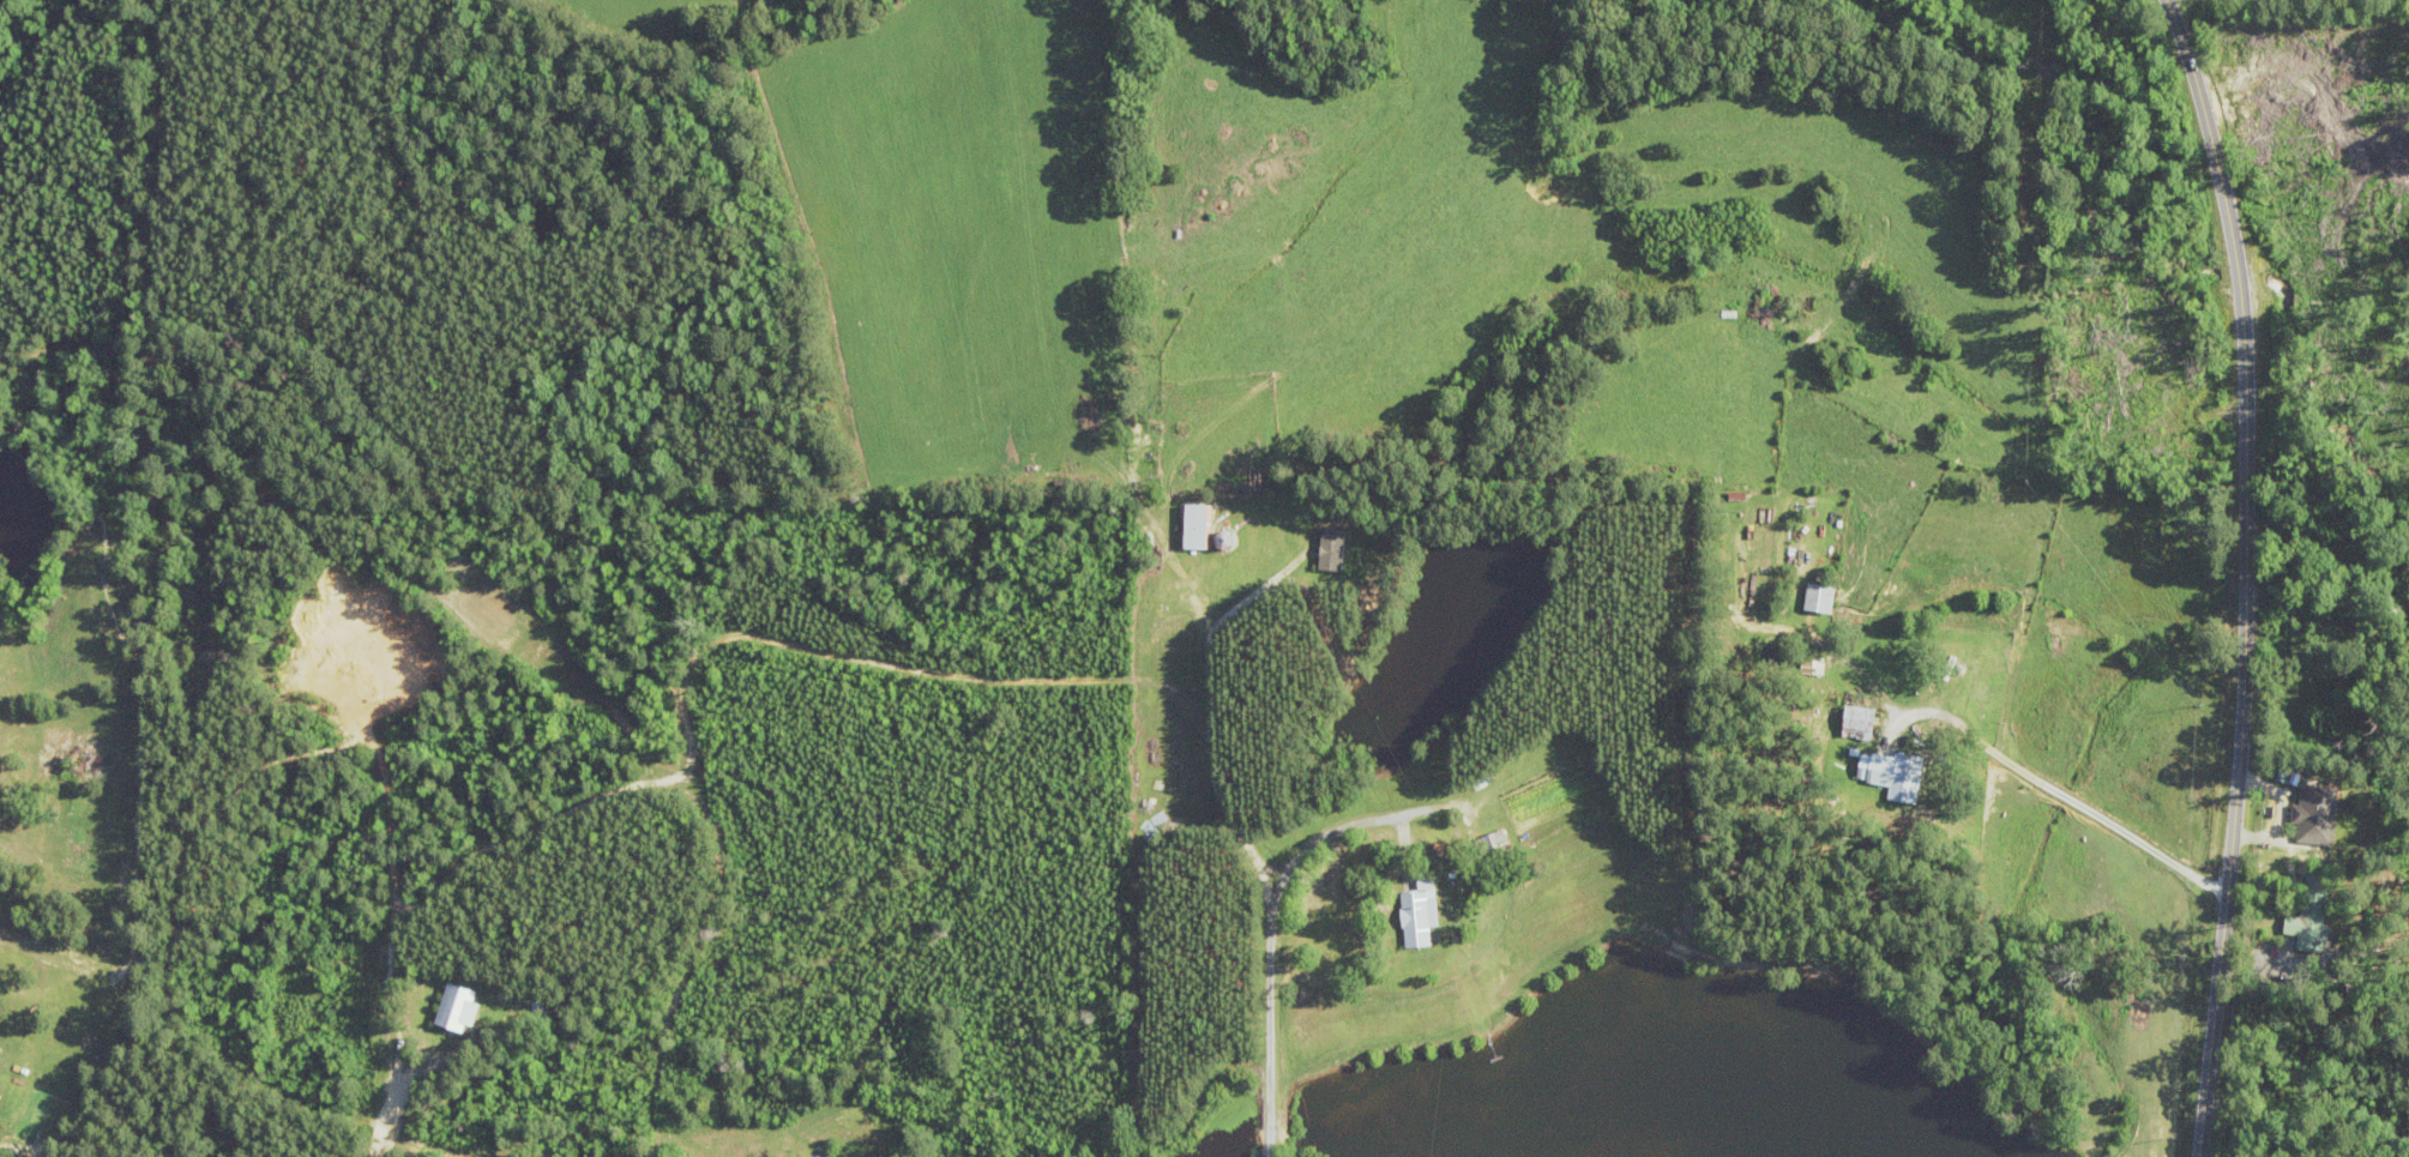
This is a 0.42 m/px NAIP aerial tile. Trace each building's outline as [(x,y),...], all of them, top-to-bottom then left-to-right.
[(1596,350),(1590,337),(1578,344),(1585,356),(1596,350)] [(1185,549),(1211,548),(1210,503),(1185,504),(1185,549)] [(1336,530),(1394,532),(1394,519),(1336,517),(1336,530)] [(1836,613),(1838,585),(1810,583),(1807,611),(1836,613)] [(1879,709),(1849,704),(1843,737),(1873,742),(1879,709)] [(1925,757),(1863,749),(1858,781),(1891,786),(1889,800),(1919,804),(1925,757)] [(2295,804),(2293,824),(2298,824),(2296,841),(2337,845),(2342,787),(2303,784),(2301,804),(2295,804)] [(1515,851),(1504,828),(1477,841),(1487,864),(1515,851)] [(2302,917),(2287,915),(2285,933),(2299,935),(2297,947),(2331,952),(2334,929),(2328,928),(2335,875),(2308,871),(2302,917)] [(1406,947),(1434,946),(1433,926),(1439,926),(1436,873),(1419,874),(1420,891),(1403,892),(1406,947)] [(440,1023),(476,1032),(484,1003),(479,1001),(482,989),(450,981),(440,1023)]
